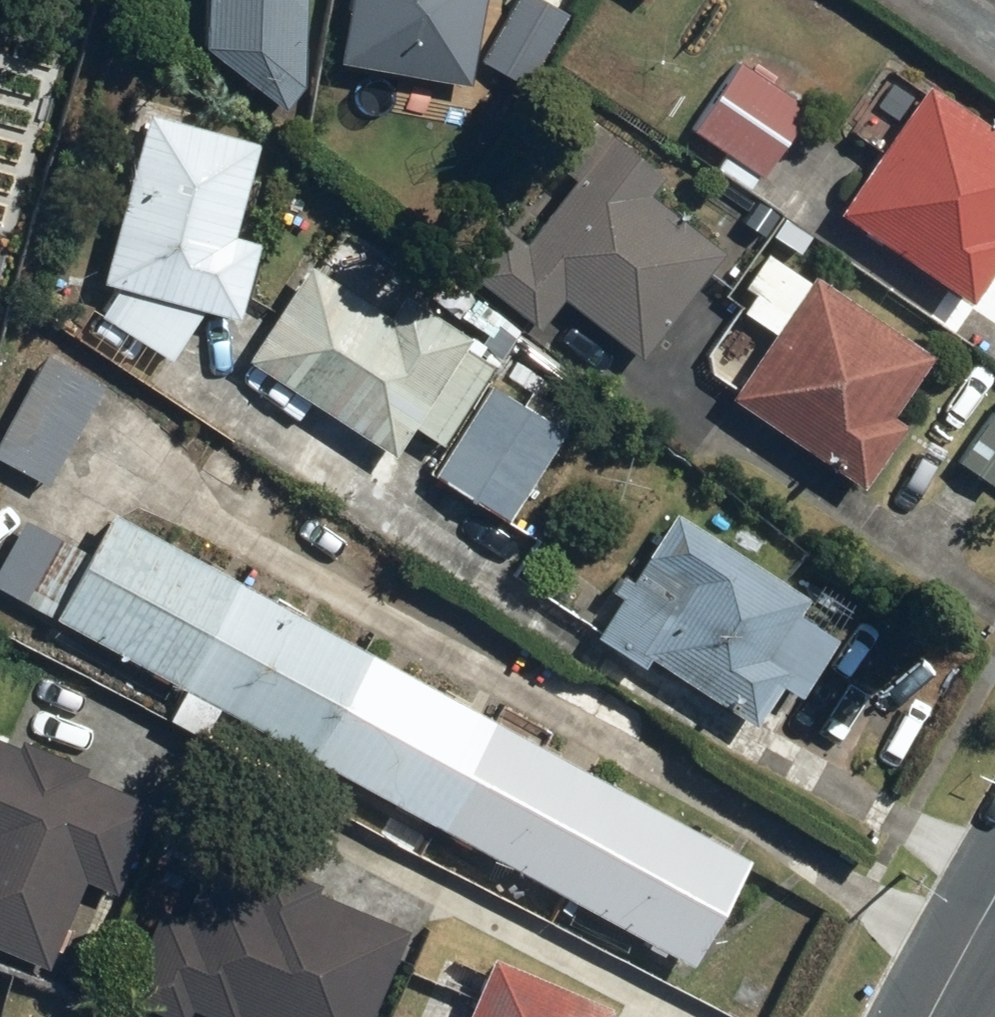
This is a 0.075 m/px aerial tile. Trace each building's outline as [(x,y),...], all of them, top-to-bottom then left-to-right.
[(256,109),(288,110),(293,0),(197,0),(194,56),(256,109)] [(342,1),(451,20),(454,0),(342,0),(342,1)] [(538,52),(470,8),(424,80),(492,124),(538,52)] [(800,112),(731,66),(685,134),(753,181),(800,112)] [(994,265),(994,146),(913,92),(829,220),(966,310),(994,265)] [(228,326),(249,252),(222,244),(248,154),(192,138),(193,109),(126,107),(123,177),(91,286),(111,292),(92,321),(163,367),(196,317),(228,326)] [(634,363),(715,259),(643,203),(659,182),(609,143),(592,164),(590,162),(510,266),(483,300),(532,338),(558,304),(634,363)] [(736,293),(757,336),(763,340),(719,404),(817,471),(821,465),(842,482),(857,493),(897,433),(882,423),(925,362),(805,279),(799,288),(759,259),(736,293)] [(462,346),(396,304),(383,324),(302,271),(242,364),(389,459),(406,432),(435,450),(487,369),(459,351),(462,346)] [(43,361),(0,435),(0,461),(42,486),(97,392),(43,361)] [(464,507),(500,530),(559,439),(484,391),(414,499),(452,524),(464,507)] [(965,446),(980,456),(972,468),(994,483),(994,402),(965,446)] [(166,691),(224,586),(98,517),(40,623),(166,691)] [(771,692),(788,704),(828,644),(788,618),(798,604),(668,518),(587,641),(637,674),(644,664),(745,731),(771,692)] [(224,586),(166,691),(300,765),(358,659),(224,586)] [(358,659),(300,765),(420,831),(478,725),(358,659)] [(478,725),(420,831),(558,907),(616,801),(478,725)] [(9,743),(6,750),(0,748),(0,953),(41,970),(76,886),(107,899),(145,808),(74,779),(77,772),(9,743)] [(616,801),(558,907),(675,971),(733,865),(616,801)] [(153,910),(125,976),(114,1001),(152,1016),(181,1016),(184,1012),(195,1016),(364,1016),(398,937),(294,892),(286,909),(189,867),(167,916),(153,910)] [(600,1015),(478,963),(456,1016),(600,1016),(600,1015)]
